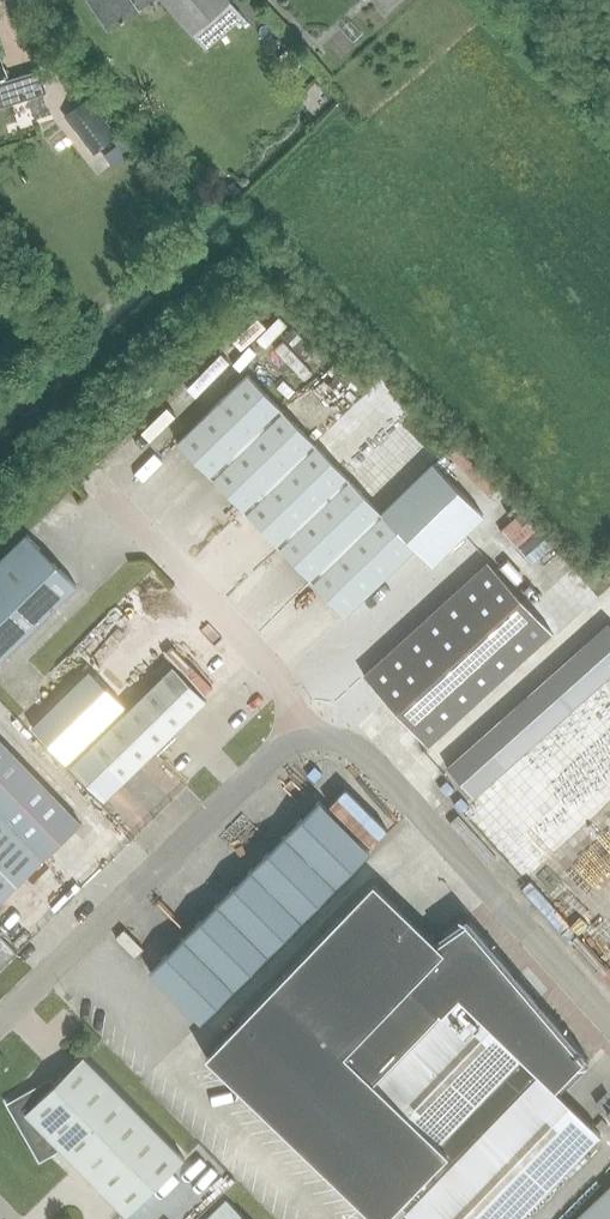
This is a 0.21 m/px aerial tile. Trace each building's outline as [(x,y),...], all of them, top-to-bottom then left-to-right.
[(108,28),(137,9),(150,0),(89,0),(108,28)] [(229,0),(161,0),(191,33),(229,0)] [(12,78),(6,79),(0,61),(0,107),(19,101),(12,78)] [(19,101),(47,92),(40,69),(12,78),(19,101)] [(116,135),(86,97),(62,115),(93,154),(116,135)] [(210,477),(280,409),(246,374),(177,442),(210,477)] [(244,512),(314,444),(280,409),(210,477),(244,512)] [(277,546),(347,478),(314,444),(244,512),(277,546)] [(310,580),(380,513),(347,478),(277,546),(310,580)] [(380,513),(310,580),(344,615),(414,548),(380,513)] [(76,586),(25,534),(0,559),(0,661),(76,586)] [(427,746),(552,632),(487,561),(363,675),(427,746)] [(473,796),(609,672),(609,624),(608,622),(446,766),(473,796)] [(121,716),(154,750),(206,700),(172,666),(121,716)] [(89,670),(31,727),(65,762),(123,705),(89,670)] [(101,803),(154,750),(121,716),(67,768),(101,803)] [(80,824),(0,741),(0,902),(80,824)] [(335,886),(370,852),(318,801),(284,835),(335,886)] [(302,920),(335,886),(284,835),(250,869),(302,920)] [(268,954),(302,920),(250,869),(217,903),(268,954)] [(204,1056),(373,1218),(384,1218),(447,1153),(454,1159),(404,1212),(411,1218),(517,1218),(599,1134),(551,1087),(581,1057),(465,922),(436,942),(373,882),(204,1056)] [(234,988),(268,954),(217,903),(183,937),(234,988)] [(200,1022),(234,988),(183,937),(149,971),(200,1022)] [(58,1147),(126,1216),(184,1158),(83,1056),(46,1093),(40,1087),(10,1104),(40,1158),(58,1147)] [(574,1218),(609,1218),(609,1184),(574,1218)] [(225,1198),(204,1218),(245,1218),(225,1198)]
